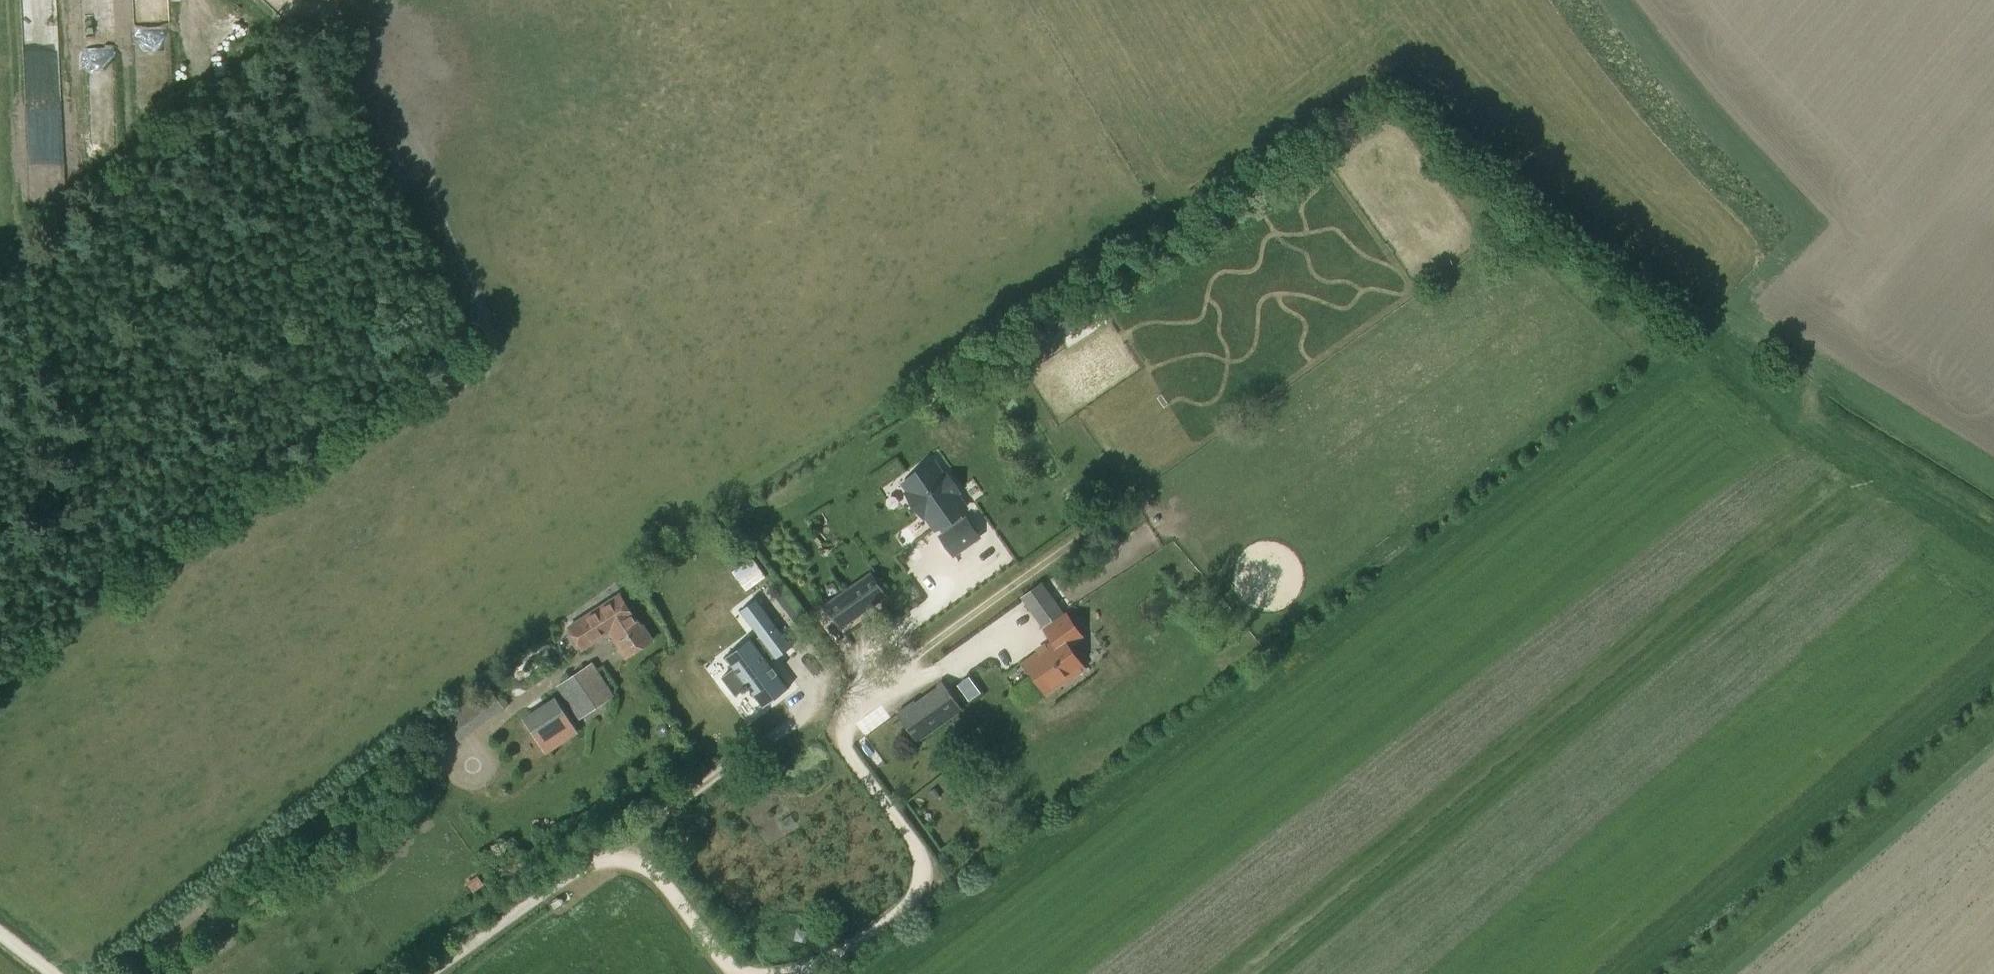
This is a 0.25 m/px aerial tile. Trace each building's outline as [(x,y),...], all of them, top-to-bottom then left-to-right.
[(935,541),(947,557),(973,537),(961,521),(958,523),(951,514),(957,510),(946,494),(950,491),(940,478),(935,481),(923,465),(897,486),(903,494),(899,497),(915,519),(919,516),(930,531),(935,528),(941,536),(935,541)] [(752,557),(732,571),(746,590),(765,576),(752,557)] [(823,605),(840,628),(888,595),(871,572),(823,605)] [(636,622),(632,616),(614,590),(565,625),(570,632),(578,643),(579,646),(607,627),(624,651),(649,634),(638,620),(636,622)] [(741,609),(740,610),(759,636),(774,656),(776,658),(777,657),(776,656),(789,645),(791,647),(792,646),(756,598),(755,599),(756,601),(742,611),(741,609)] [(1099,665),(1081,635),(1092,629),(1078,606),(1049,623),(1058,638),(1026,657),(1048,695),(1099,665)] [(574,644),(578,643),(570,632),(567,635),(574,644)] [(734,668),(721,677),(735,695),(742,690),(743,691),(749,687),(752,691),(763,707),(764,706),(763,704),(786,687),(787,689),(788,688),(768,661),(753,640),(751,638),(749,638),(751,640),(728,657),(727,655),(725,656),(734,668)] [(593,662),(556,686),(578,719),(615,694),(593,662)] [(962,709),(942,682),(936,686),(938,688),(915,704),(914,702),(898,714),(917,741),(934,729),(948,719),(962,709)] [(555,696),(522,718),(546,754),(579,732),(555,696)] [(659,721),(655,728),(659,735),(668,735),(672,728),(668,721),(659,721)] [(476,877),(468,883),(473,891),(482,885),(476,877)] [(796,932),(795,939),(806,942),(808,931),(801,929),(796,932)]
